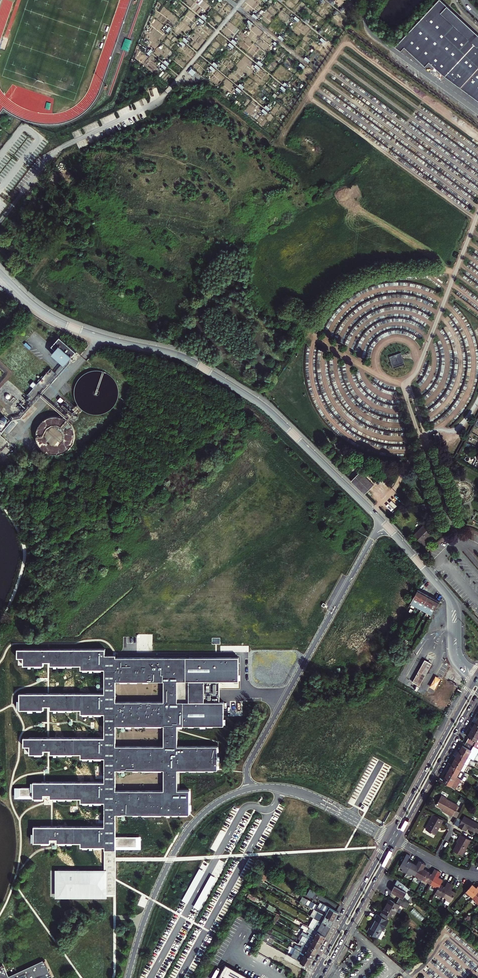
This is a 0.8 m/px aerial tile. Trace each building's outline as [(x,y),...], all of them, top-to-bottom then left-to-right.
[(446,8),(448,6),(443,2),(441,0),(438,0),(395,47),(401,51),(404,47),(425,67),(429,62),(442,74),(477,100),(477,38),(446,8)] [(61,334),(53,343),(57,347),(54,351),(66,362),(77,349),(61,334)] [(389,356),(392,368),(404,364),(400,353),(389,356)] [(3,431),(15,418),(24,416),(41,395),(69,417),(71,415),(44,392),(73,358),(71,357),(22,414),(13,416),(4,426),(0,422),(0,428),(3,431)] [(32,395),(29,398),(32,401),(57,372),(52,367),(29,393),(32,395)] [(112,372),(111,371),(109,371),(108,370),(107,369),(105,369),(104,368),(102,368),(101,368),(99,368),(97,368),(96,368),(94,368),(93,368),(91,369),(90,369),(88,370),(87,371),(86,371),(85,372),(83,373),(82,374),(81,375),(80,377),(79,378),(79,379),(78,381),(77,382),(77,383),(76,385),(76,387),(76,388),(76,390),(76,391),(76,393),(76,394),(77,396),(77,397),(78,399),(78,400),(79,401),(80,403),(81,404),(82,405),(83,406),(84,407),(86,408),(87,409),(88,410),(90,410),(91,411),(93,411),(94,412),(96,412),(97,412),(99,412),(100,412),(102,412),(103,411),(105,411),(106,410),(108,410),(109,409),(110,408),(112,407),(113,406),(114,405),(115,404),(116,403),(117,402),(118,400),(118,399),(119,398),(119,396),(120,395),(120,393),(120,392),(120,390),(120,388),(120,387),(120,385),(119,384),(119,382),(118,381),(118,380),(117,378),(116,377),(115,376),(114,375),(113,373),(112,372)] [(59,413),(58,413),(56,413),(55,413),(54,414),(52,414),(51,414),(50,415),(49,415),(48,416),(46,416),(45,417),(44,418),(43,419),(43,420),(42,421),(41,422),(40,423),(40,424),(39,426),(39,427),(38,428),(38,429),(38,431),(38,432),(38,433),(38,434),(38,436),(39,437),(39,438),(40,440),(40,441),(41,442),(41,443),(42,444),(43,445),(44,446),(45,447),(46,448),(47,448),(48,449),(50,449),(51,450),(52,450),(53,450),(55,451),(56,451),(57,451),(59,451),(60,451),(61,450),(62,450),(64,450),(65,449),(66,448),(67,448),(68,447),(69,446),(70,445),(71,444),(72,443),(73,442),(73,441),(74,440),(74,439),(75,437),(75,436),(75,435),(76,434),(76,432),(76,431),(75,430),(75,428),(75,427),(74,426),(74,425),(74,423),(73,422),(72,421),(71,420),(70,419),(70,418),(69,417),(67,417),(66,416),(65,415),(64,415),(63,414),(62,414),(60,414),(59,413)] [(352,481),(365,494),(374,486),(373,485),(360,472),(352,481)] [(424,526),(414,537),(424,546),(427,543),(425,541),(429,536),(430,537),(432,534),(424,526)] [(415,606),(423,592),(417,589),(410,603),(415,606)] [(415,606),(421,609),(428,595),(423,592),(415,606)] [(421,609),(426,612),(434,598),(428,595),(421,609)] [(426,612),(432,615),(440,601),(434,598),(426,612)] [(222,768),(221,746),(181,745),(181,724),(227,724),(228,701),(223,701),(223,680),(242,679),(242,655),(120,656),(120,654),(109,654),(109,648),(21,648),(21,656),(28,656),(27,663),(47,663),(47,660),(54,660),(54,663),(84,664),(85,667),(108,668),(108,693),(23,693),(23,708),(47,708),(47,705),(53,704),(53,708),(84,708),(85,712),(109,712),(109,737),(27,736),(27,745),(34,745),(33,752),(48,752),(48,749),(54,749),(54,752),(85,752),(85,757),(108,757),(109,781),(37,781),(38,797),(48,796),(47,793),(54,793),(54,796),(85,797),(85,801),(109,801),(108,826),(38,826),(37,841),(54,842),(54,838),(61,838),(61,841),(84,841),(85,845),(107,845),(107,869),(58,869),(58,896),(109,897),(109,894),(115,894),(118,894),(118,881),(118,859),(118,849),(143,849),(143,836),(120,836),(120,813),(193,813),(193,790),(181,789),(181,769),(222,768)] [(432,664),(425,659),(422,665),(429,669),(432,664)] [(429,669),(422,665),(419,671),(426,675),(429,669)] [(426,675),(419,671),(416,676),(423,680),(426,675)] [(423,680),(416,676),(413,682),(420,686),(423,680)] [(429,687),(434,690),(441,679),(435,676),(429,687)] [(477,739),(477,733),(472,729),(468,736),(469,737),(467,741),(474,745),(477,739)] [(472,750),(474,745),(467,741),(464,745),(463,745),(459,752),(462,753),(464,754),(469,757),(471,758),(475,751),(472,750)] [(459,752),(455,758),(464,763),(468,765),(471,758),(469,757),(464,754),(462,753),(459,752)] [(464,763),(455,758),(452,765),(460,770),(464,771),(468,765),(464,763)] [(452,765),(448,771),(457,776),(461,779),(465,772),(464,771),(460,770),(452,765)] [(457,776),(448,771),(444,778),(447,779),(445,782),(451,785),(455,789),(461,779),(457,776)] [(456,810),(459,805),(447,798),(448,798),(442,795),(437,805),(443,808),(446,810),(445,811),(453,816),(456,810)] [(436,834),(444,820),(435,814),(427,829),(436,834)] [(475,831),(477,825),(477,823),(465,816),(459,827),(466,831),(467,829),(468,827),(475,831)] [(471,840),(461,834),(457,842),(458,842),(454,850),(462,855),(471,840)] [(403,870),(407,872),(412,862),(408,859),(411,855),(408,853),(400,866),(404,868),(403,870)] [(417,864),(412,862),(407,872),(410,874),(411,872),(415,874),(422,862),(419,860),(417,864)] [(422,862),(415,874),(420,877),(419,879),(422,881),(428,870),(424,868),(426,864),(422,862)] [(427,881),(431,883),(438,870),(435,869),(432,873),(428,870),(422,881),(426,883),(427,881)] [(438,889),(441,884),(443,879),(439,877),(441,872),(438,870),(431,883),(435,886),(434,887),(438,889)] [(409,893),(411,890),(408,887),(402,881),(399,879),(392,891),(401,896),(409,900),(412,895),(409,893)] [(267,883),(261,880),(258,887),(263,890),(267,883)] [(445,886),(441,884),(438,889),(435,894),(438,896),(439,894),(444,896),(451,883),(448,882),(445,886)] [(450,903),(456,892),(452,890),(454,885),(451,883),(444,896),(448,899),(447,900),(450,903)] [(465,893),(469,897),(470,895),(473,897),(477,891),(477,886),(476,887),(472,884),(470,887),(465,893)] [(263,890),(258,887),(253,896),(258,899),(263,890)] [(306,895),(313,897),(316,891),(309,888),(306,895)] [(303,897),(299,902),(317,912),(318,913),(334,922),(339,913),(337,912),(336,912),(321,903),(319,906),(303,897)] [(383,911),(394,917),(401,905),(406,908),(409,902),(408,902),(400,898),(397,903),(389,899),(383,911)] [(322,922),(331,927),(334,922),(318,913),(315,919),(322,922)] [(280,917),(275,914),(270,923),(272,925),(275,926),(280,917)] [(386,919),(379,915),(377,914),(373,921),(375,922),(374,925),(373,925),(369,932),(381,938),(385,930),(383,929),(388,920),(386,919)] [(317,932),(326,937),(331,927),(322,922),(315,919),(314,918),(309,927),(317,932)] [(315,936),(323,941),(326,937),(317,932),(309,927),(303,924),(300,928),(304,931),(305,931),(310,934),(311,934),(315,936)] [(267,944),(271,946),(275,939),(269,936),(267,934),(264,939),(265,940),(263,942),(265,943),(267,944)] [(315,936),(312,941),(321,946),(323,941),(315,936)] [(305,943),(310,945),(318,950),(319,949),(321,946),(312,941),(307,939),(305,943)] [(267,944),(261,955),(271,961),(274,955),(277,949),(271,946),(267,944)] [(293,949),(300,953),(301,953),(303,954),(304,955),(313,960),(316,954),(308,949),(303,947),(302,946),(301,949),(295,945),(293,949)] [(310,945),(308,949),(316,954),(318,950),(310,945)] [(287,955),(296,960),(300,953),(293,949),(289,946),(287,949),(289,950),(287,955)] [(300,953),(296,960),(309,967),(313,960),(304,955),(303,954),(301,953),(300,953)] [(3,968),(2,966),(0,967),(0,977),(51,977),(49,969),(45,961),(43,962),(43,960),(8,976),(4,967),(3,968)] [(224,965),(222,969),(217,977),(246,977),(224,965)]
